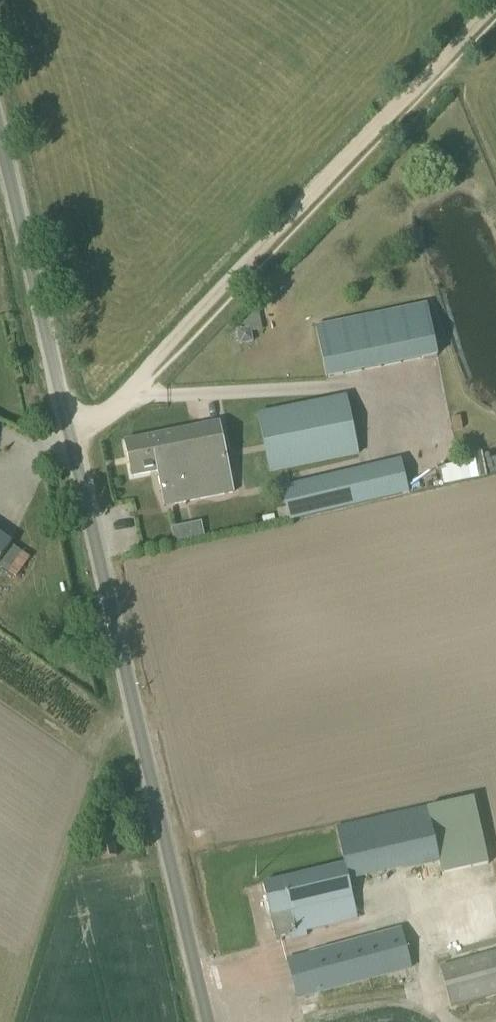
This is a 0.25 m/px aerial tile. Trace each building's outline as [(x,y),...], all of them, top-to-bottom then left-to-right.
[(427,304),(315,326),(326,378),(438,355),(427,304)] [(258,414),(270,473),(358,455),(346,396),(258,414)] [(124,441),(131,477),(157,472),(164,506),(175,504),(234,492),(220,422),(124,441)] [(282,489),(290,524),(410,495),(402,460),(282,489)] [(444,466),(446,484),(466,480),(463,463),(444,466)] [(176,543),(207,537),(204,520),(172,526),(176,543)] [(11,543),(0,535),(0,559),(11,543)] [(16,547),(4,567),(21,576),(32,556),(16,547)] [(473,798),(427,808),(442,874),(488,863),(473,798)] [(336,829),(344,864),(348,883),(349,882),(368,878),(356,824),(336,829)] [(348,883),(344,864),(263,884),(275,938),(289,934),(290,939),(307,936),(306,930),(357,918),(349,882),(348,883)] [(288,958),(298,998),(411,968),(401,929),(288,958)] [(450,1008),(495,995),(495,950),(439,966),(450,1008)]
